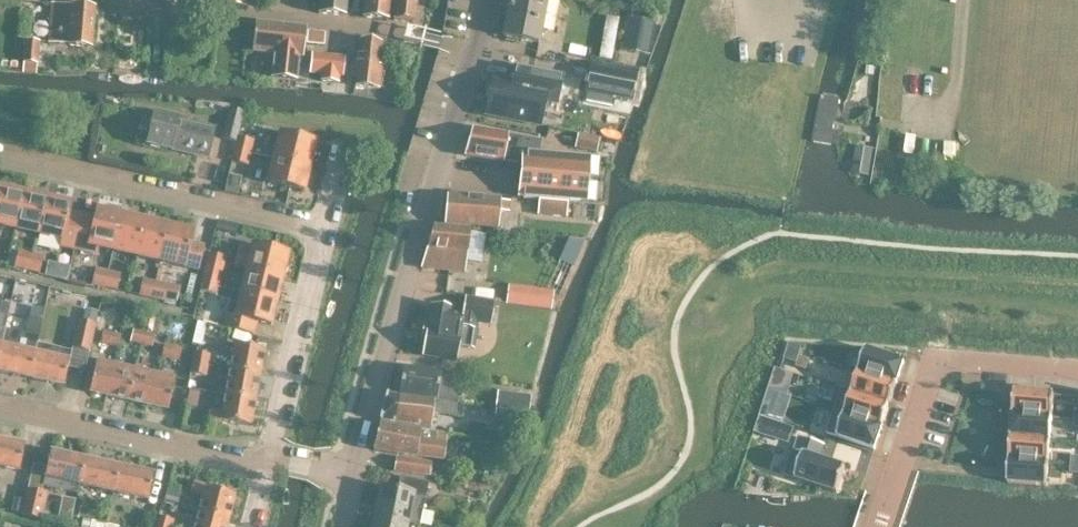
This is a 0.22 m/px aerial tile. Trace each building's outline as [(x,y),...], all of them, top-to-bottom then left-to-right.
[(345,15),(346,0),(319,0),(318,13),(345,15)] [(362,16),(387,19),(389,0),(364,0),(362,16)] [(416,0),(394,0),(393,20),(414,22),(416,0)] [(503,7),(509,8),(507,16),(531,21),(531,20),(542,22),(542,21),(546,0),(505,0),(503,7)] [(94,7),(51,3),(47,43),(91,47),(94,7)] [(531,21),(507,16),(504,37),(527,41),(538,43),(542,23),(542,22),(531,20),(531,21)] [(627,21),(614,18),(606,60),(619,62),(627,21)] [(649,45),(653,23),(631,19),(629,31),(633,31),(631,42),(649,45)] [(306,26),(255,20),(252,50),(272,52),(269,78),(295,81),(298,55),(303,56),(306,26)] [(26,39),(23,61),(24,61),(36,63),(37,63),(39,40),(26,39)] [(381,41),(359,39),(355,85),(379,87),(381,64),(379,64),(381,41)] [(312,53),(311,53),(309,72),(321,74),(320,80),(338,82),(339,76),(342,76),(344,58),(344,57),(312,53)] [(638,71),(590,61),(584,89),(582,104),(628,113),(631,99),(632,99),(638,71)] [(562,74),(515,65),(512,80),(493,76),(485,114),(540,125),(544,101),(556,104),(562,74)] [(811,140),(831,144),(839,98),(820,94),(811,140)] [(237,135),(238,135),(244,111),(230,108),(222,138),(236,141),(237,135)] [(137,110),(131,136),(148,140),(147,145),(173,151),(174,146),(210,155),(216,129),(137,110)] [(541,141),(472,129),(465,154),(504,160),(503,162),(518,164),(520,154),(521,154),(521,153),(523,153),(538,154),(541,141)] [(237,135),(236,141),(234,148),(250,152),(253,139),(238,135),(237,135)] [(275,159),(309,167),(315,143),(281,135),(275,159)] [(578,135),(576,148),(597,152),(600,139),(578,135)] [(852,172),(868,174),(873,148),(857,145),(852,172)] [(250,152),(234,148),(231,160),(247,164),(250,152)] [(519,192),(523,197),(603,204),(606,160),(538,154),(521,153),(521,154),(519,192)] [(309,167),(275,159),(269,182),(304,191),(309,167)] [(15,227),(22,193),(0,188),(0,224),(15,227)] [(22,193),(15,227),(38,233),(46,198),(45,198),(46,191),(31,188),(30,195),(22,193)] [(509,202),(500,201),(500,200),(450,196),(448,224),(498,228),(499,210),(508,211),(509,202)] [(46,198),(38,233),(61,238),(60,246),(75,249),(83,214),(69,211),(70,204),(46,198)] [(537,215),(567,218),(568,204),(538,202),(537,215)] [(83,214),(75,249),(98,254),(100,246),(113,249),(121,215),(119,214),(120,208),(106,205),(105,211),(96,209),(93,222),(83,220),(84,215),(83,214)] [(121,215),(113,249),(137,255),(145,220),(121,215)] [(145,220),(137,255),(161,260),(169,226),(145,220)] [(169,226),(161,260),(197,268),(199,269),(205,243),(204,243),(190,240),(192,231),(169,226)] [(433,226),(421,267),(462,273),(467,258),(471,230),(433,226)] [(576,257),(583,240),(569,238),(563,251),(576,257)] [(238,246),(233,267),(248,270),(283,278),(288,254),(254,246),(253,249),(238,246)] [(27,269),(30,253),(18,250),(14,266),(27,269)] [(226,256),(209,252),(205,265),(223,270),(226,256)] [(30,253),(27,269),(39,271),(43,255),(30,253)] [(205,265),(202,278),(220,282),(223,270),(205,265)] [(105,286),(108,270),(95,267),(91,283),(105,286)] [(108,270),(105,286),(117,289),(121,273),(108,270)] [(248,270),(248,271),(243,292),(243,294),(277,302),(283,278),(248,270)] [(153,297),(156,281),(142,278),(139,294),(153,297)] [(202,278),(200,289),(216,293),(215,295),(229,299),(226,313),(224,312),(220,326),(254,334),(257,323),(271,326),(277,302),(243,294),(243,292),(231,289),(219,286),(220,282),(202,278)] [(156,281),(153,297),(164,299),(167,283),(156,281)] [(505,283),(503,302),(510,303),(532,306),(552,308),(554,289),(505,283)] [(426,323),(425,326),(475,335),(477,323),(489,325),(493,302),(465,297),(463,311),(453,309),(453,308),(431,304),(427,323),(426,323)] [(88,353),(94,325),(95,326),(99,310),(85,307),(82,323),(78,322),(72,349),(88,353)] [(38,339),(42,319),(29,316),(25,333),(5,328),(0,351),(0,372),(29,379),(37,343),(37,342),(38,339)] [(422,355),(455,360),(458,346),(472,349),(475,335),(425,326),(425,330),(426,330),(422,355)] [(141,343),(143,331),(132,329),(130,341),(141,343)] [(103,330),(100,343),(118,346),(120,334),(103,330)] [(143,331),(141,343),(152,346),(154,334),(143,331)] [(789,342),(786,350),(799,354),(802,346),(789,342)] [(70,362),(69,361),(71,350),(37,343),(29,379),(64,387),(70,362)] [(179,359),(181,349),(164,344),(161,355),(179,359)] [(234,345),(230,370),(261,376),(265,350),(234,345)] [(866,348),(858,370),(896,383),(904,360),(866,348)] [(786,350),(784,358),(796,362),(799,354),(786,350)] [(191,363),(207,366),(209,354),(194,351),(191,363)] [(107,396),(114,365),(97,361),(90,393),(107,396)] [(207,366),(191,363),(190,373),(205,376),(207,366)] [(107,396),(117,399),(130,401),(137,370),(114,365),(107,396)] [(399,393),(453,401),(457,375),(402,367),(399,393)] [(771,380),(768,388),(781,392),(785,394),(785,393),(792,372),(780,369),(775,367),(771,380)] [(130,401),(142,404),(150,406),(157,374),(137,370),(130,401)] [(230,370),(225,396),(256,401),(261,376),(230,370)] [(858,370),(851,392),(889,404),(896,383),(858,370)] [(157,374),(150,406),(169,410),(176,378),(157,374)] [(841,387),(834,410),(882,426),(889,405),(851,392),(851,391),(841,387)] [(765,396),(759,415),(772,419),(778,401),(781,392),(768,388),(765,396)] [(1014,390),(1012,414),(1052,417),(1054,393),(1014,390)] [(495,408),(526,413),(527,411),(528,411),(530,395),(497,391),(495,407),(495,408)] [(387,393),(381,420),(430,426),(433,410),(461,415),(463,405),(387,393)] [(251,427),(256,402),(256,401),(225,396),(222,412),(210,409),(208,421),(222,423),(222,422),(251,427)] [(526,413),(495,408),(494,419),(512,421),(512,419),(525,421),(526,413)] [(834,410),(826,433),(874,449),(882,426),(834,410)] [(1012,414),(1010,436),(1050,439),(1052,417),(1012,414)] [(380,424),(373,449),(444,458),(447,432),(430,429),(380,424)] [(784,424),(779,438),(788,441),(793,427),(784,424)] [(793,449),(784,475),(837,492),(845,466),(820,458),(825,444),(799,436),(795,449),(793,449)] [(1010,436),(1008,459),(1048,462),(1050,439),(1010,436)] [(19,472),(25,446),(0,441),(0,467),(19,472)] [(46,478),(80,485),(86,460),(52,452),(46,478)] [(394,471),(429,475),(431,461),(396,457),(394,471)] [(1008,459),(1006,482),(1046,486),(1048,462),(1008,459)] [(80,485),(114,493),(119,467),(86,460),(80,485)] [(1070,472),(1077,473),(1077,464),(1070,463),(1070,472)] [(154,475),(120,467),(119,467),(114,493),(148,501),(154,475)] [(419,525),(428,482),(399,476),(397,490),(379,487),(376,503),(373,503),(371,515),(408,522),(408,523),(419,525)] [(198,512),(229,520),(235,496),(207,488),(207,487),(193,483),(190,493),(203,496),(198,512)] [(26,488),(26,490),(20,514),(41,519),(47,492),(26,488)] [(9,510),(20,512),(23,497),(13,495),(9,510)] [(194,526),(227,526),(229,520),(198,512),(194,526)] [(157,526),(171,526),(173,520),(158,515),(155,526),(157,526)] [(408,523),(408,522),(371,515),(368,526),(370,526),(407,526),(408,523)]
